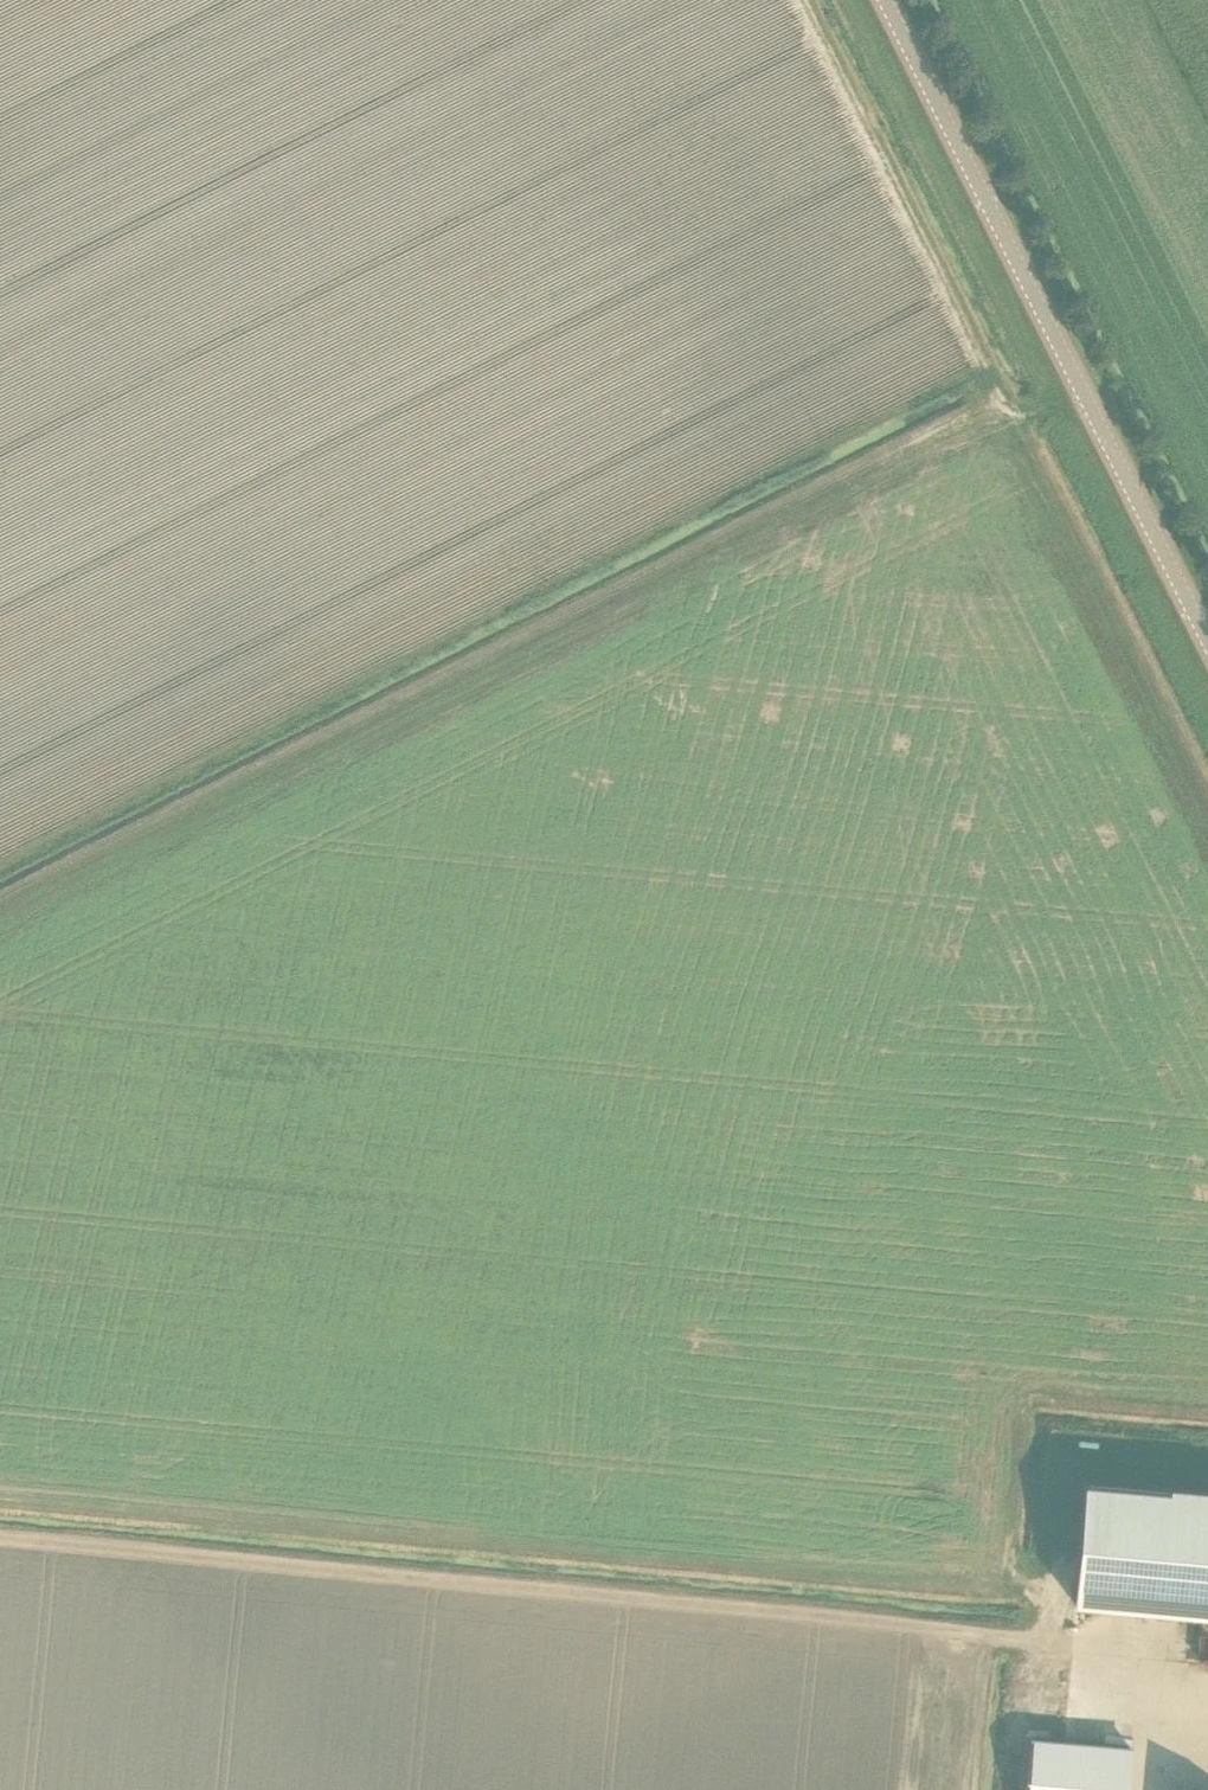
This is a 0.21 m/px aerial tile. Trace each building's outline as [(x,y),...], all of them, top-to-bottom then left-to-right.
[(1076,1603),(1207,1612),(1207,1489),(1085,1480),(1076,1603)] [(1019,1725),(1117,1729),(1120,1677),(1021,1672),(1019,1725)] [(1134,1745),(1029,1736),(1024,1789),(1129,1789),(1134,1745)]
